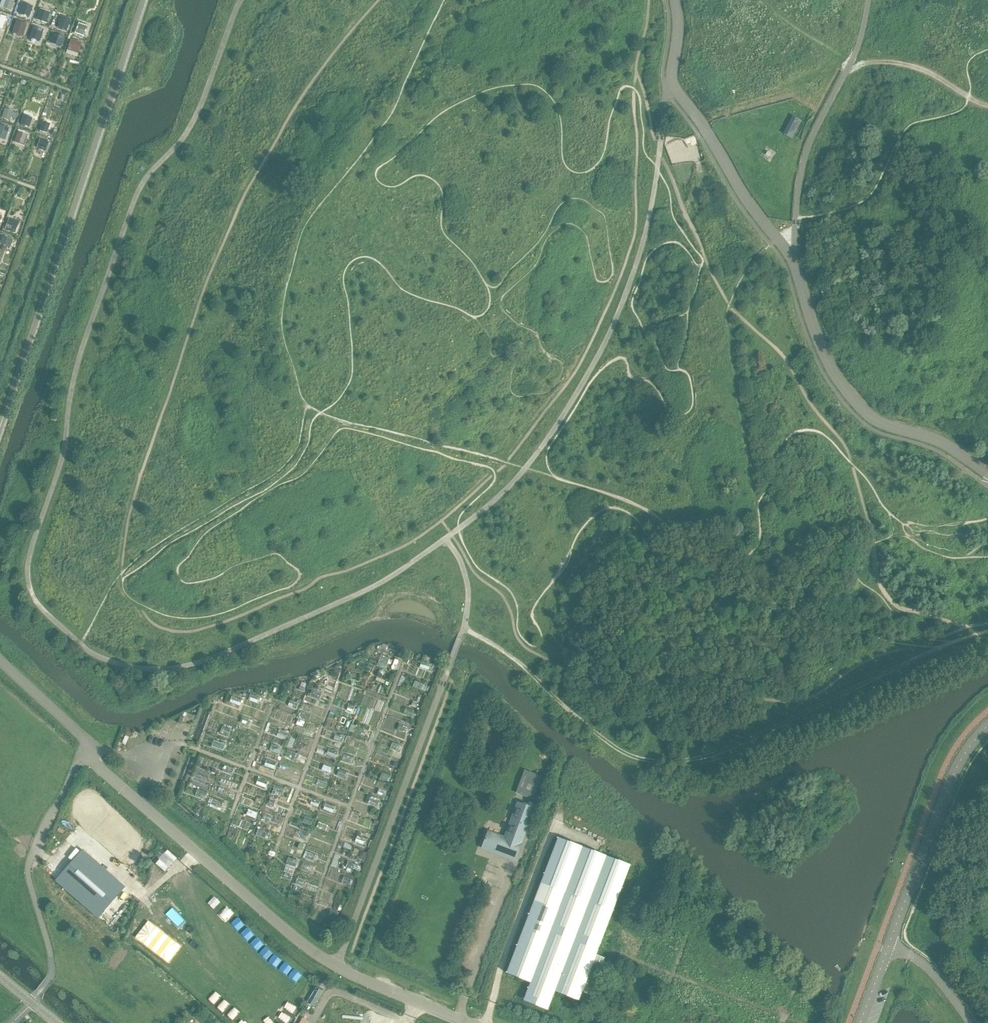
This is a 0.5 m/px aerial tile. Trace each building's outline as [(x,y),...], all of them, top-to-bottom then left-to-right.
[(792,138),(801,121),(793,117),(784,134),(792,138)] [(482,848),(515,860),(534,809),(517,804),(505,837),(488,831),(482,848)] [(596,955),(630,865),(558,838),(506,973),(530,982),(525,994),(534,998),(534,999),(535,1000),(536,1001),(537,1002),(538,1002),(539,1002),(540,1001),(541,1000),(550,1004),(555,992),(579,1001),(582,992),(591,995),(605,958),(596,955)] [(98,918),(125,887),(83,850),(56,881),(98,918)] [(369,1022),(395,1022),(397,1020),(375,1009),(369,1022)]
